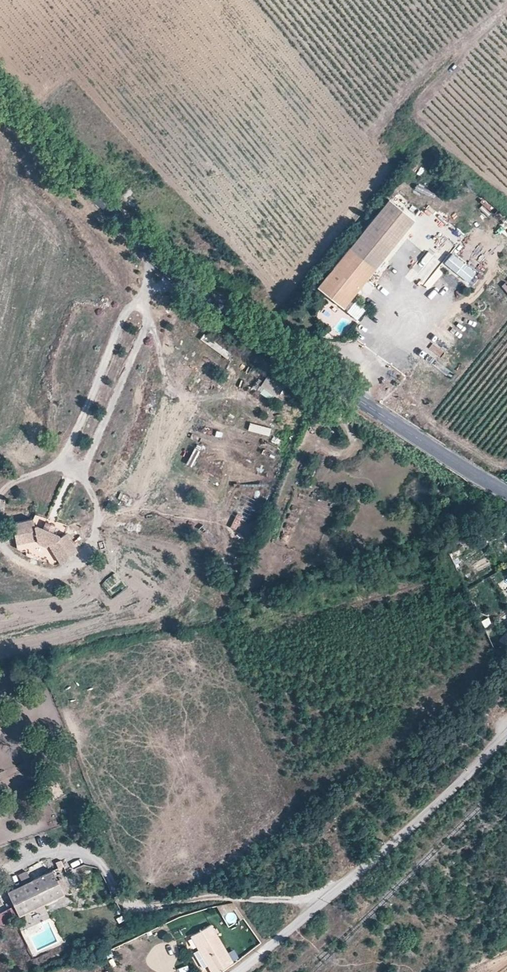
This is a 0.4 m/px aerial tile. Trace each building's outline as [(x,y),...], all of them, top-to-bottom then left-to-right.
[(352,299),(413,220),(387,200),(317,288),(344,309),(352,299)] [(505,221),(498,230),(506,237),(506,222),(505,221)] [(452,254),(443,265),(467,286),(477,276),(452,254)] [(422,286),(426,278),(411,269),(406,277),(422,286)] [(437,283),(429,293),(435,298),(443,288),(437,283)] [(347,312),(356,302),(352,299),(344,309),(347,312)] [(224,358),(228,352),(205,335),(200,341),(224,358)] [(425,353),(433,341),(428,338),(421,350),(425,353)] [(258,382),(253,389),(273,403),(283,388),(267,377),(262,385),(258,382)] [(267,434),(269,425),(247,421),(245,430),(267,434)] [(184,462),(191,465),(201,446),(194,442),(184,462)] [(79,552),(67,532),(60,536),(59,534),(53,532),(56,526),(45,521),(42,527),(37,525),(35,525),(33,518),(12,523),(18,549),(24,552),(28,549),(30,554),(43,560),(46,557),(50,563),(55,566),(79,552)] [(505,598),(506,597),(506,578),(497,583),(505,598)] [(483,627),(491,624),(488,616),(480,619),(483,627)] [(58,786),(49,790),(53,798),(62,794),(58,786)] [(7,892),(19,916),(64,894),(53,870),(7,892)] [(211,924),(190,936),(198,950),(207,964),(211,971),(217,971),(233,962),(211,924)] [(86,938),(79,942),(83,948),(90,944),(86,938)] [(207,964),(198,950),(193,953),(202,967),(207,964)]
